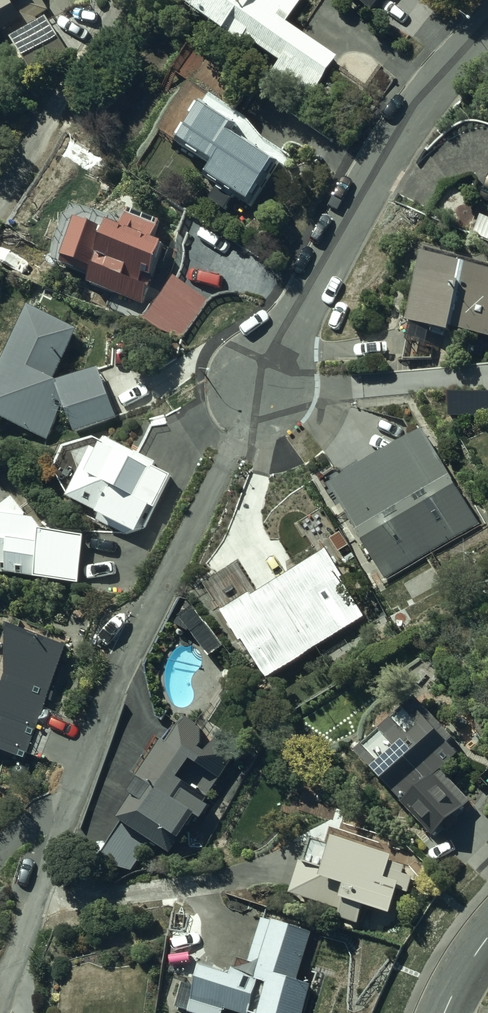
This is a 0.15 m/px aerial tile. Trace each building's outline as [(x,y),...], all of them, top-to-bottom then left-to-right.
[(6,44),(11,52),(15,49),(35,82),(70,60),(48,26),(40,31),(34,21),(48,12),(40,0),(0,0),(0,47),(6,44)] [(190,17),(201,25),(203,21),(205,22),(202,26),(243,49),(247,42),(280,62),(273,74),(313,97),(324,78),(328,79),(339,60),(289,26),(305,0),(202,0),(190,17)] [(369,12),(379,0),(354,0),(369,12)] [(180,144),(178,148),(211,170),(204,180),(217,189),(210,200),(227,211),(234,199),(250,209),(279,163),(238,136),(241,130),(205,107),(201,113),(205,116),(185,147),(180,144)] [(66,265),(95,276),(91,289),(145,307),(162,251),(155,250),(160,230),(125,222),(122,235),(110,233),(108,239),(79,229),(66,265)] [(423,262),(408,328),(450,338),(451,333),(487,341),(487,276),(423,262)] [(29,313),(0,374),(0,423),(50,442),(65,404),(76,435),(116,418),(98,371),(55,385),(77,334),(29,313)] [(367,581),(380,574),(385,582),(478,529),(423,434),(330,488),(366,549),(353,556),(367,581)] [(155,463),(109,440),(102,453),(91,448),(75,455),(79,476),(67,501),(99,517),(98,520),(135,538),(150,508),(154,510),(170,478),(152,469),(155,463)] [(36,581),(35,583),(79,588),(85,539),(47,535),(48,524),(28,522),(13,500),(2,507),(6,479),(0,479),(0,577),(36,581)] [(326,550),(221,611),(239,642),(242,641),(266,682),(369,623),(326,550)] [(220,644),(196,613),(183,615),(176,628),(189,637),(204,657),(220,644)] [(21,772),(66,649),(2,625),(0,632),(0,764),(21,772)] [(418,702),(357,760),(435,842),(444,833),(447,836),(459,825),(456,821),(471,807),(442,778),(459,762),(452,754),(460,746),(418,702)] [(239,754),(184,720),(169,746),(165,744),(162,750),(154,746),(134,779),(140,783),(139,784),(143,787),(133,804),(134,805),(99,864),(127,881),(148,844),(173,859),(196,821),(197,822),(198,822),(199,822),(200,823),(201,823),(202,822),(203,822),(204,822),(205,821),(206,820),(206,819),(207,819),(207,818),(207,817),(208,816),(208,815),(207,814),(207,813),(207,812),(206,811),(205,810),(204,809),(203,809),(203,808),(202,808),(239,754)] [(293,902),(341,915),(339,923),(360,929),(364,914),(384,920),(388,905),(397,907),(400,895),(410,898),(414,883),(405,880),(408,870),(381,862),(385,847),(331,831),(327,846),(314,842),(306,871),(302,870),(293,902)] [(263,922),(250,965),(231,959),(227,974),(205,968),(192,1012),(223,1012),(224,1011),(230,1012),(305,1012),(312,990),(296,985),(312,937),(263,922)]
